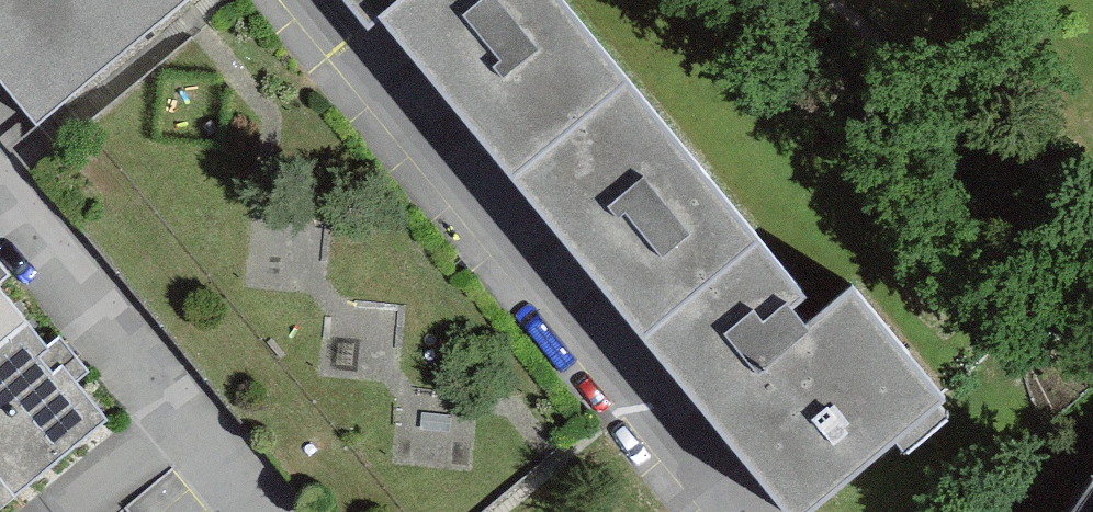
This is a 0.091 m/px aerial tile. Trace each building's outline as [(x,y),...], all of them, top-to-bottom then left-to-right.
[(47,128),(203,0),(0,0),(0,70),(47,128)] [(409,0),(349,0),(374,29),(389,17),(409,0)] [(389,17),(513,165),(632,66),(577,0),(409,0),(389,17)] [(513,165),(643,320),(762,221),(632,66),(513,165)] [(762,221),(643,320),(805,511),(820,511),(957,398),(861,284),(819,319),(804,302),(820,289),(762,221)] [(32,325),(0,287),(0,352),(32,325)] [(32,325),(0,352),(0,507),(4,511),(12,511),(115,426),(68,370),(61,376),(48,360),(56,354),(32,325)] [(1069,511),(1092,511),(1092,478),(1069,511)]
